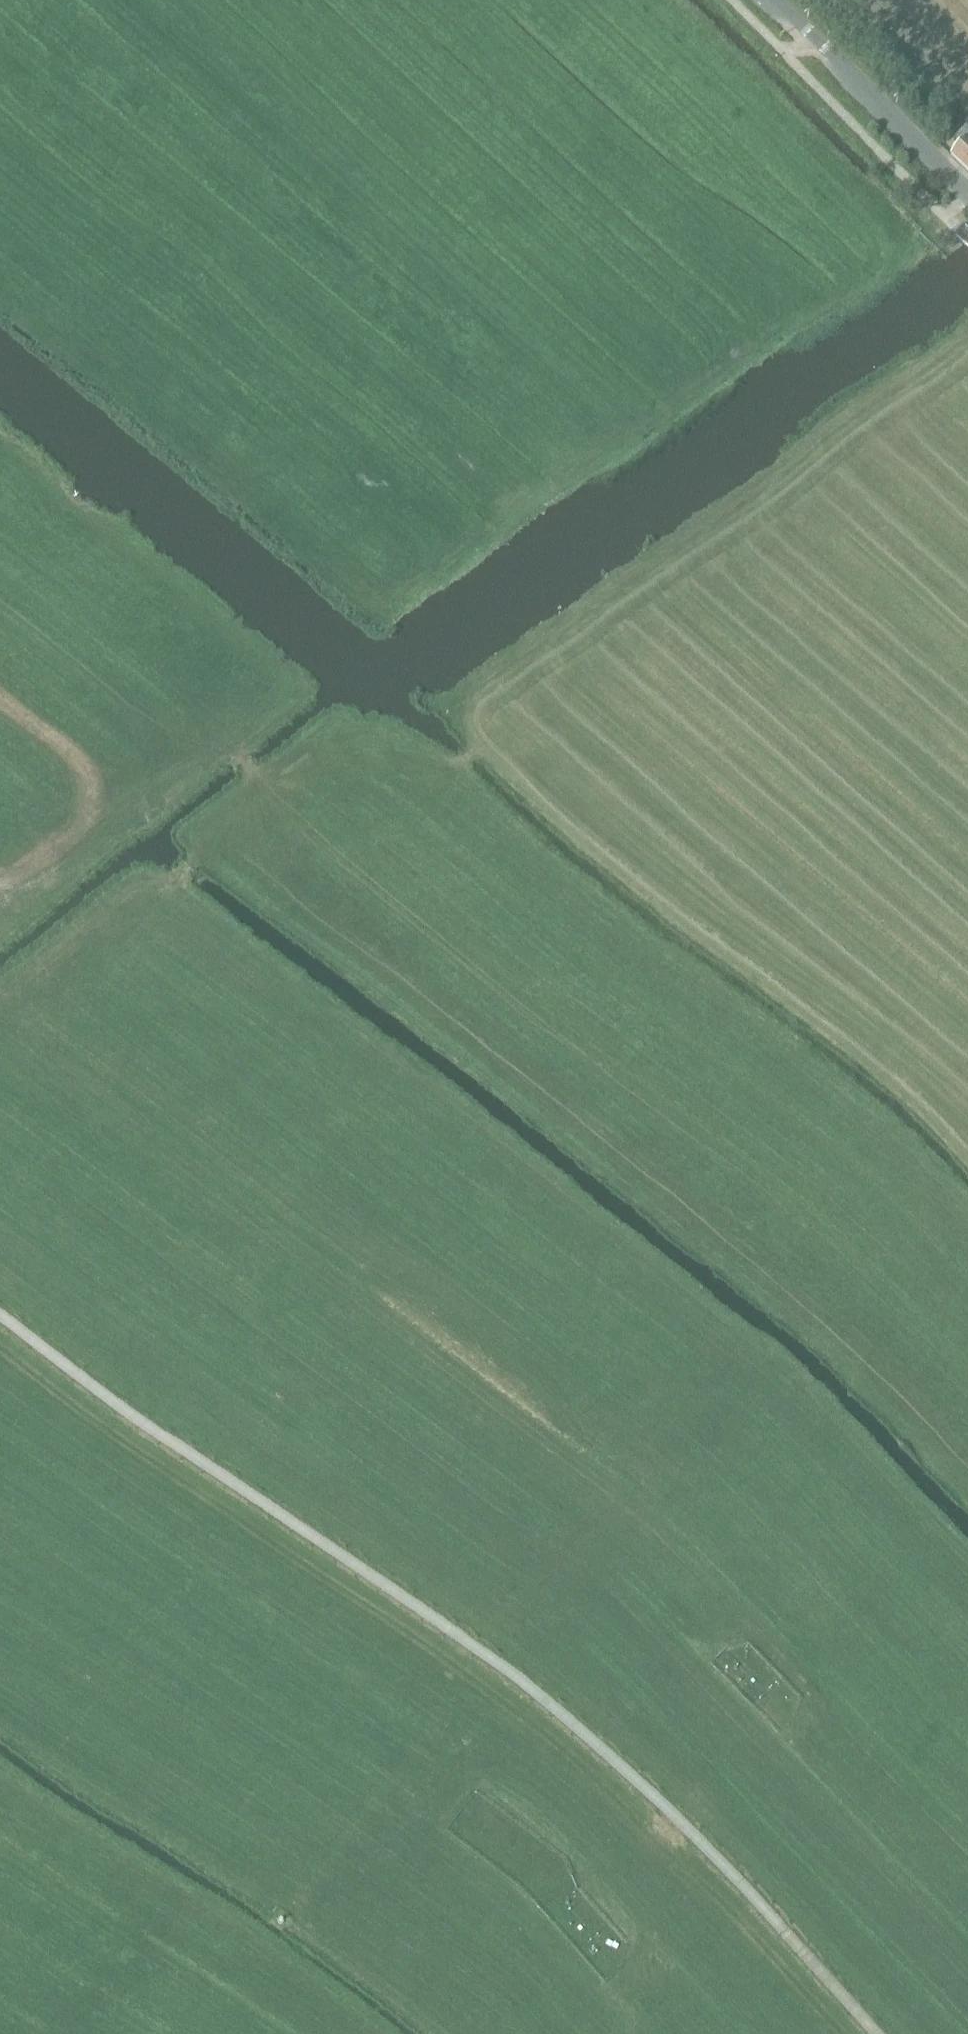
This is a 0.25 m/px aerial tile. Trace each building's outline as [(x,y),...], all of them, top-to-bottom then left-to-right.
[(967,139),(966,139),(951,155),(967,171),(967,140),(967,139)]
